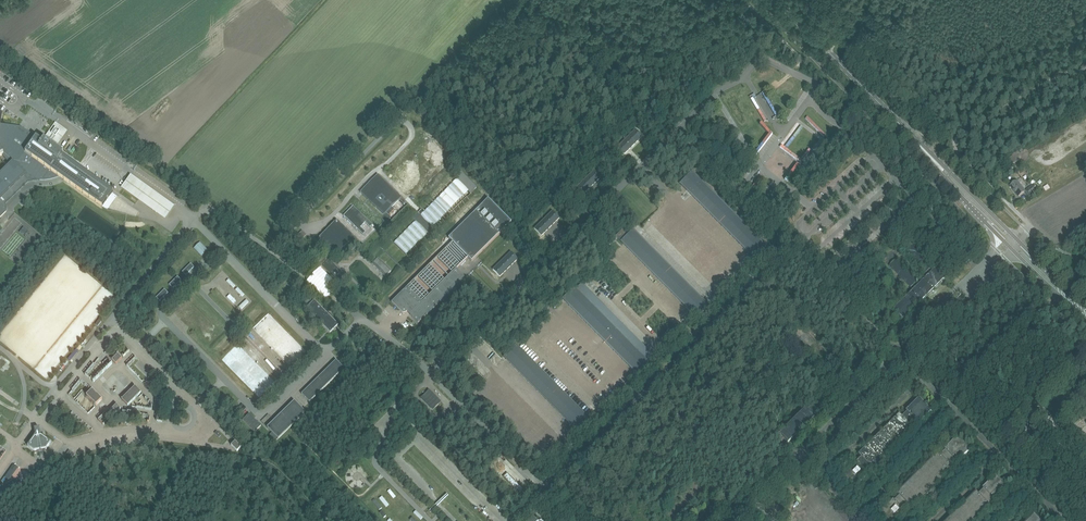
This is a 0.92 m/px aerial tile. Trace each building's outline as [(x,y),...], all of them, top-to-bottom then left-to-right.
[(25,176),(30,179),(36,180),(42,181),(48,181),(54,180),(60,177),(65,174),(68,172),(70,169),(74,164),(63,156),(64,154),(45,141),(44,140),(43,142),(37,137),(35,140),(25,133),(26,132),(25,131),(24,131),(23,131),(18,127),(1,125),(3,113),(0,111),(0,157),(2,156),(10,165),(0,175),(0,200),(25,176)] [(823,138),(826,135),(807,117),(804,119),(823,138)] [(68,132),(56,123),(46,136),(48,137),(58,145),(68,132)] [(754,151),(757,154),(773,133),(760,124),(758,126),(768,133),(754,151)] [(636,129),(617,148),(624,155),(643,137),(636,129)] [(1020,160),(1016,154),(1009,158),(1013,165),(1020,160)] [(104,205),(114,193),(74,164),(70,169),(68,172),(65,174),(60,177),(64,181),(102,208),(104,205)] [(786,181),(799,166),(797,164),(784,179),(786,181)] [(598,181),(601,178),(594,170),(576,188),(583,196),(586,192),(598,181)] [(472,195),(478,189),(460,172),(455,178),(456,179),(472,195)] [(692,172),(681,184),(756,260),(768,249),(692,172)] [(131,175),(121,189),(125,191),(139,201),(149,188),(131,175)] [(378,175),(360,193),(388,220),(391,218),(386,213),(387,212),(389,215),(394,210),(392,208),(399,200),(404,205),(406,202),(403,199),(382,178),(382,179),(378,175)] [(1017,181),(1010,186),(1019,197),(1025,191),(1017,181)] [(1034,185),(1027,190),(1031,196),(1038,190),(1034,185)] [(176,207),(149,188),(139,201),(166,221),(176,207)] [(381,223),(356,198),(350,204),(353,207),(343,216),(363,235),(366,233),(361,228),(365,223),(370,228),(372,226),(375,229),(381,223)] [(488,199),(449,239),(452,242),(472,262),(477,257),(506,228),(511,223),(488,199)] [(553,211),(534,229),(542,237),(545,233),(556,222),(560,218),(553,211)] [(336,220),(319,238),(321,239),(322,240),(343,260),(355,248),(360,243),(336,220)] [(394,243),(406,255),(427,232),(415,221),(394,243)] [(19,232),(24,235),(27,230),(23,227),(19,232)] [(633,230),(628,235),(622,230),(616,236),(622,242),(621,243),(694,317),(697,319),(709,307),(707,305),(635,232),(633,230)] [(307,235),(302,231),(293,240),(297,244),(307,235)] [(194,249),(202,257),(208,251),(200,243),(194,249)] [(918,281),(917,280),(897,259),(890,266),(910,287),(912,285),(915,288),(893,309),(903,320),(947,276),(938,267),(934,270),(932,267),(934,266),(912,244),(905,251),(926,272),(926,273),(928,271),(931,274),(919,286),(916,283),(918,281)] [(511,252),(493,270),(500,277),(503,274),(515,263),(518,259),(511,252)] [(347,277),(328,259),(321,266),(339,284),(347,277)] [(194,268),(191,264),(182,273),(186,276),(194,268)] [(408,287),(392,303),(402,313),(403,314),(404,314),(405,314),(406,313),(407,313),(407,312),(418,323),(420,322),(465,277),(457,269),(423,303),(408,287)] [(317,271),(308,281),(326,298),(335,289),(317,271)] [(181,281),(178,277),(169,286),(173,289),(181,281)] [(229,279),(226,281),(232,288),(235,286),(229,279)] [(582,283),(575,289),(648,363),(654,357),(582,283)] [(237,288),(235,290),(241,297),(244,295),(237,288)] [(575,289),(563,301),(636,375),(638,377),(651,365),(648,363),(575,289)] [(168,294),(165,290),(156,298),(160,302),(168,294)] [(229,295),(226,298),(233,304),(236,301),(229,295)] [(246,300),(238,307),(241,310),(249,302),(246,300)] [(339,324),(315,300),(306,308),(330,333),(339,324)] [(281,358),(297,343),(268,313),(252,329),(281,358)] [(872,340),(856,323),(848,331),(865,348),(872,340)] [(987,337),(982,343),(989,350),(994,344),(987,337)] [(518,349),(516,347),(504,358),(575,432),(579,436),(591,424),(587,421),(518,349)] [(118,355),(112,361),(116,365),(122,359),(118,355)] [(107,359),(103,363),(99,359),(92,367),(101,375),(112,363),(107,359)] [(336,360),(302,394),(310,403),(344,368),(336,360)] [(101,375),(92,367),(85,376),(92,382),(93,383),(101,375)] [(86,394),(90,389),(81,381),(75,388),(80,393),(82,391),(86,394)] [(128,406),(141,393),(135,387),(122,400),(128,406)] [(1055,407),(1070,392),(1064,387),(1050,402),(1055,407)] [(74,400),(80,393),(75,388),(68,396),(74,400)] [(87,397),(96,406),(102,400),(93,391),(87,397)] [(427,393),(423,397),(434,409),(438,405),(427,393)] [(875,472),(916,432),(914,430),(933,411),(920,398),(901,417),(899,415),(858,455),(860,457),(842,475),(855,488),(873,470),(875,472)] [(294,401),(267,428),(272,433),(270,435),(276,441),(306,412),(294,401)] [(121,409),(117,405),(111,411),(115,415),(121,409)] [(819,414),(810,405),(774,440),(783,449),(819,414)] [(104,424),(109,417),(103,413),(98,421),(104,424)] [(261,426),(249,414),(243,421),(254,433),(261,426)] [(35,436),(27,447),(34,452),(38,451),(39,459),(51,443),(44,438),(44,434),(40,435),(39,428),(34,429),(35,436)] [(897,494),(899,496),(880,513),(887,520),(898,520),(912,508),(914,510),(954,470),(952,467),(970,450),(958,437),(940,455),(938,453),(897,494)] [(231,446),(237,452),(241,447),(235,442),(231,446)] [(15,473),(11,470),(5,478),(9,481),(15,473)] [(523,490),(507,474),(504,477),(519,493),(523,490)] [(20,484),(18,480),(0,491),(0,496),(20,484)] [(386,492),(393,499),(396,497),(389,489),(386,492)] [(379,499),(385,508),(389,505),(382,496),(379,499)] [(379,510),(382,508),(374,498),(371,501),(379,510)] [(420,520),(422,518),(415,511),(413,513),(420,520)]
